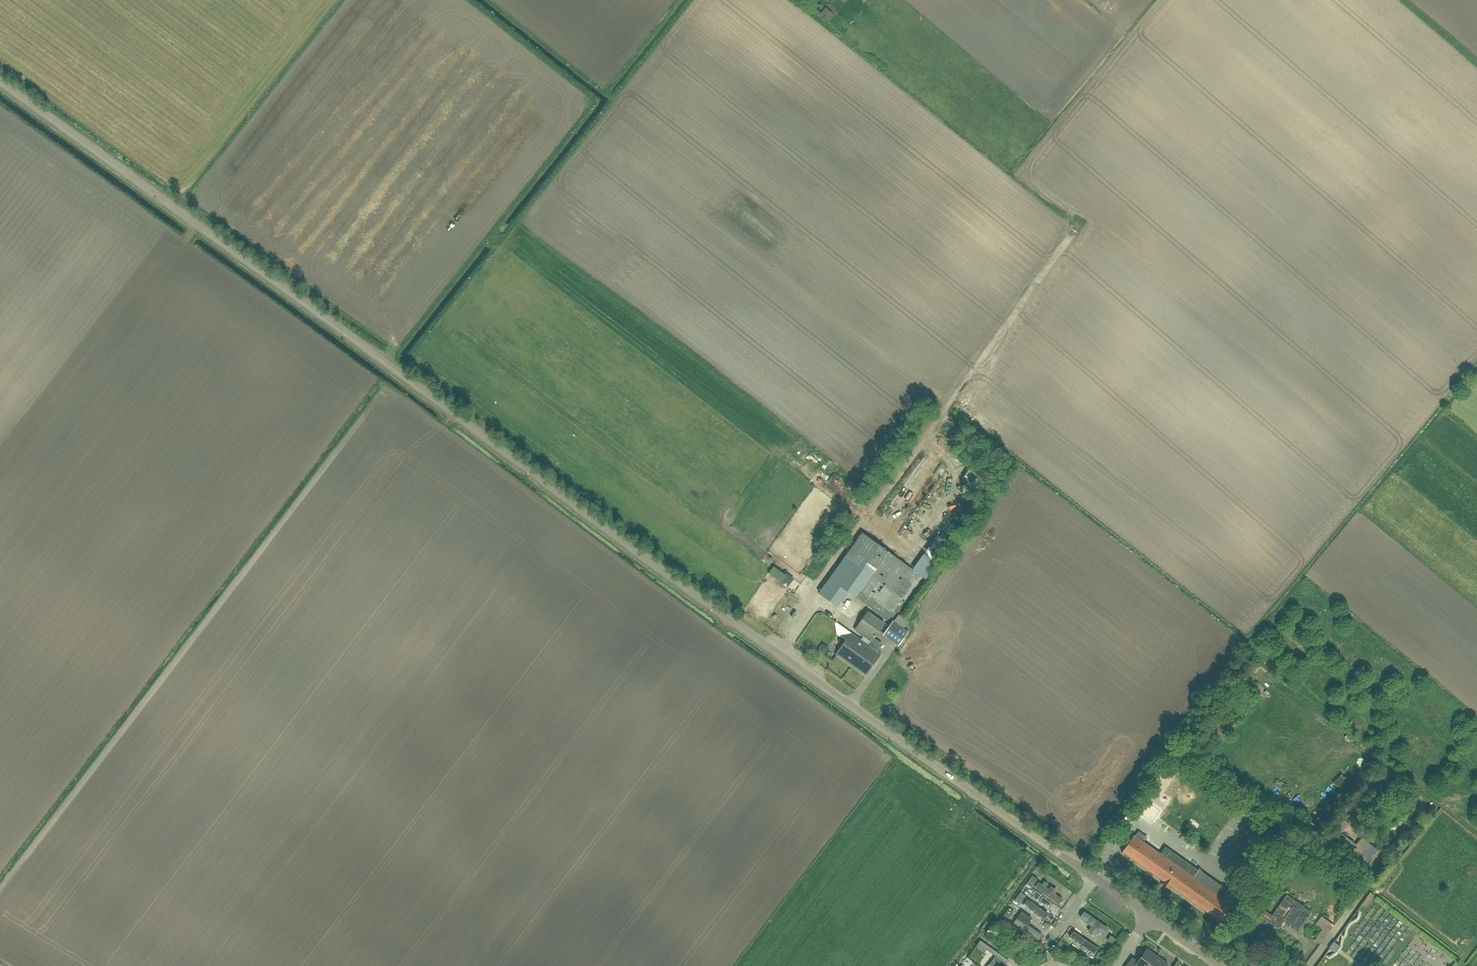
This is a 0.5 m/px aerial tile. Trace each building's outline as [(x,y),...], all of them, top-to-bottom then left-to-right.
[(831,20),(836,16),(828,8),(823,13),(831,20)] [(798,469),(803,459),(793,454),(788,463),(798,469)] [(902,491),(896,501),(908,508),(914,498),(902,491)] [(921,576),(861,533),(818,594),(837,607),(848,593),(887,620),(902,598),(904,599),(921,576)] [(771,573),(790,588),(795,581),(776,566),(771,573)] [(883,623),(867,612),(854,630),(870,642),(871,642),(869,646),(851,633),(835,654),(865,676),(881,654),(876,651),(880,644),(873,639),(883,623)] [(907,622),(898,615),(883,635),(898,646),(908,632),(903,628),(907,622)] [(1134,835),(1121,853),(1122,853),(1163,882),(1162,884),(1161,883),(1160,883),(1169,890),(1169,889),(1168,888),(1169,886),(1219,922),(1220,922),(1232,905),(1232,904),(1231,905),(1200,883),(1205,876),(1165,848),(1160,854),(1134,836),(1134,835)] [(1354,842),(1348,837),(1339,848),(1348,856),(1356,848),(1352,845),(1354,842)] [(1376,850),(1365,841),(1351,858),(1362,867),(1376,850)] [(1040,867),(1036,871),(1041,876),(1045,872),(1040,867)] [(1037,880),(1032,876),(1026,884),(1031,888),(1037,880)] [(1048,885),(1044,882),(1041,886),(1039,884),(1034,891),(1058,908),(1064,901),(1046,888),(1048,885)] [(1025,896),(1021,892),(1014,901),(1019,904),(1025,896)] [(1310,912),(1286,896),(1272,917),(1259,908),(1256,912),(1247,924),(1262,936),(1263,935),(1270,940),(1284,920),(1299,930),(1308,917),(1307,917),(1310,912)] [(1033,899),(1031,898),(1025,906),(1044,920),(1051,912),(1036,901),(1033,899)] [(1014,912),(1009,908),(1003,917),(1008,921),(1014,912)] [(1119,936),(1081,909),(1071,925),(1107,952),(1119,936)] [(1030,921),(1020,914),(1013,925),(1038,943),(1043,937),(1027,926),(1030,921)] [(1071,925),(1057,943),(1089,965),(1097,965),(1107,952),(1071,925)] [(1359,952),(1362,964),(1370,962),(1368,956),(1373,955),(1371,948),(1366,950),(1359,952)] [(1157,956),(1146,949),(1137,961),(1132,957),(1125,965),(1150,965),(1157,956)] [(988,965),(1004,965),(1006,964),(995,956),(988,965)] [(1167,964),(1157,956),(1150,965),(1166,965),(1167,964)]
